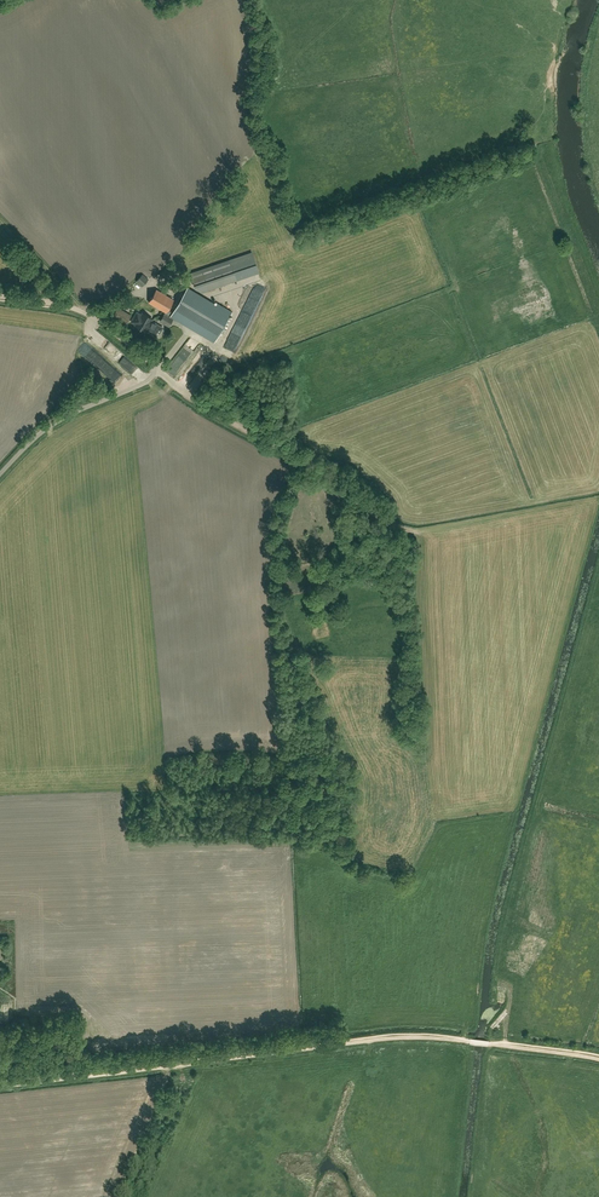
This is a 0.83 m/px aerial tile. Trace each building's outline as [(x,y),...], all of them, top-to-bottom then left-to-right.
[(202,291),(236,280),(234,273),(256,265),(252,255),(230,263),(229,260),(191,273),(195,287),(202,291)] [(142,287),(148,280),(143,274),(136,281),(142,287)] [(157,288),(149,302),(165,312),(164,313),(160,321),(168,326),(173,318),(168,315),(171,310),(168,308),(174,298),(157,288)] [(230,314),(216,305),(187,288),(171,315),(214,341),(230,314)] [(112,316),(125,324),(130,315),(117,307),(112,316)] [(247,308),(242,316),(247,319),(252,311),(247,308)] [(145,331),(145,330),(147,330),(147,331),(150,333),(151,333),(157,336),(162,327),(151,320),(152,319),(142,313),(141,315),(137,312),(131,321),(135,324),(135,325),(136,325),(136,327),(139,329),(140,328),(145,331)]
